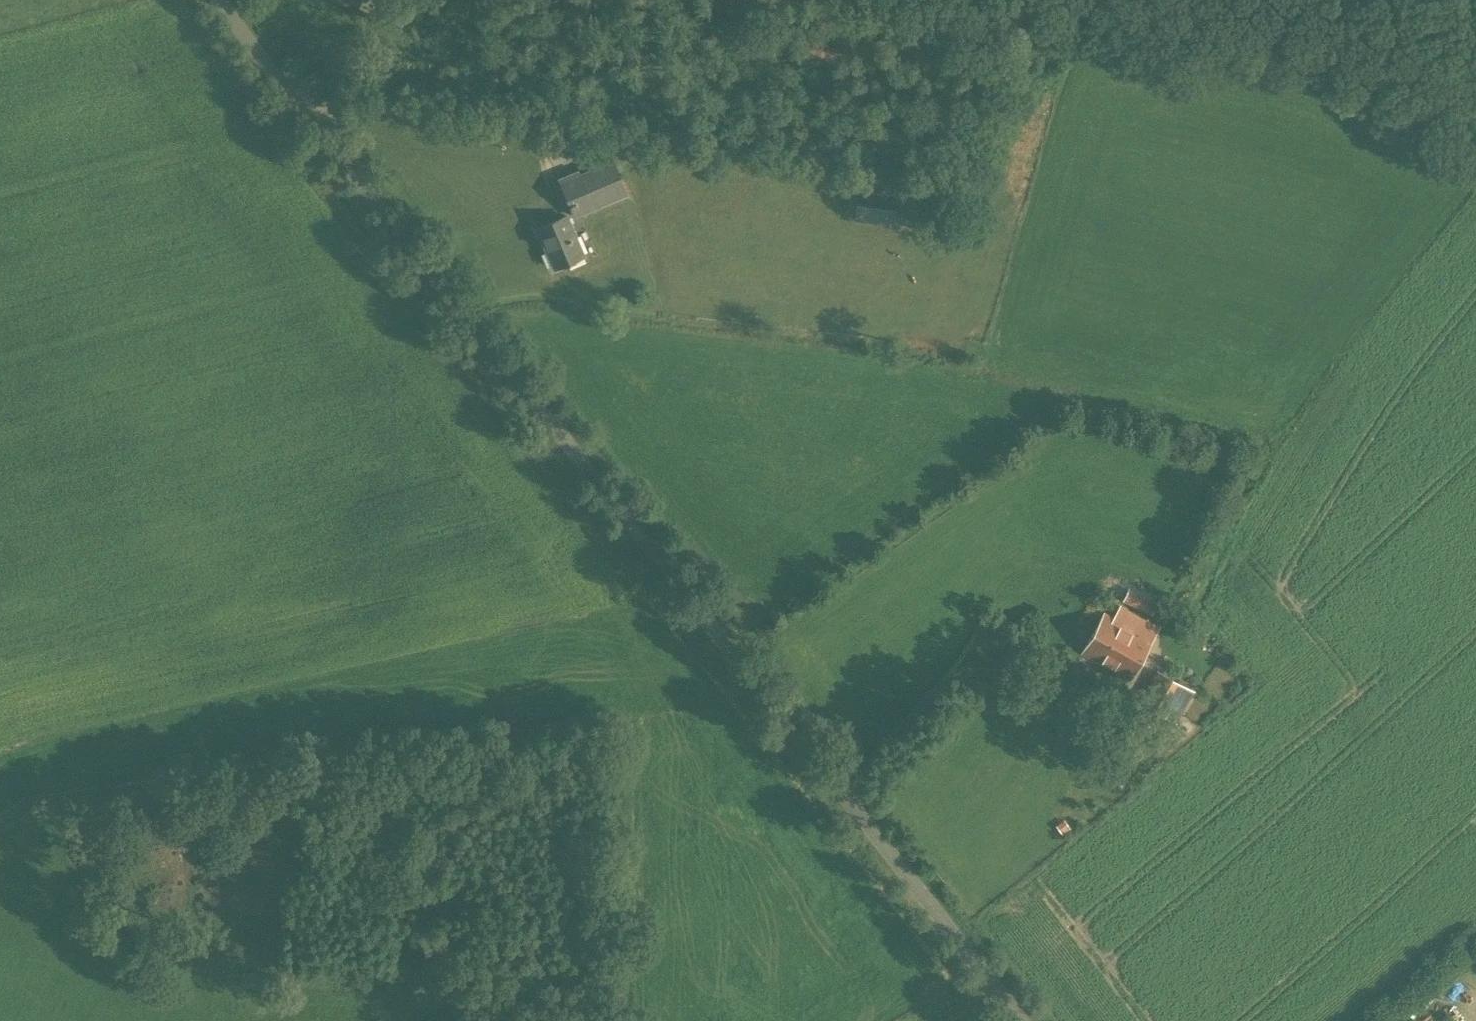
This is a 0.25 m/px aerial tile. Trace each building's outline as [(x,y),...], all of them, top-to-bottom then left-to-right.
[(361,0),(336,0),(357,10),(361,0)] [(560,180),(575,217),(627,195),(611,158),(560,180)] [(893,225),(895,205),(889,204),(888,201),(858,197),(856,221),(893,225)] [(537,229),(554,269),(583,257),(566,217),(537,229)] [(1129,680),(1153,642),(1162,628),(1119,605),(1111,618),(1104,614),(1082,653),(1129,680)] [(1168,721),(1177,726),(1196,693),(1172,680),(1158,673),(1147,694),(1141,705),(1144,707),(1168,721)]
